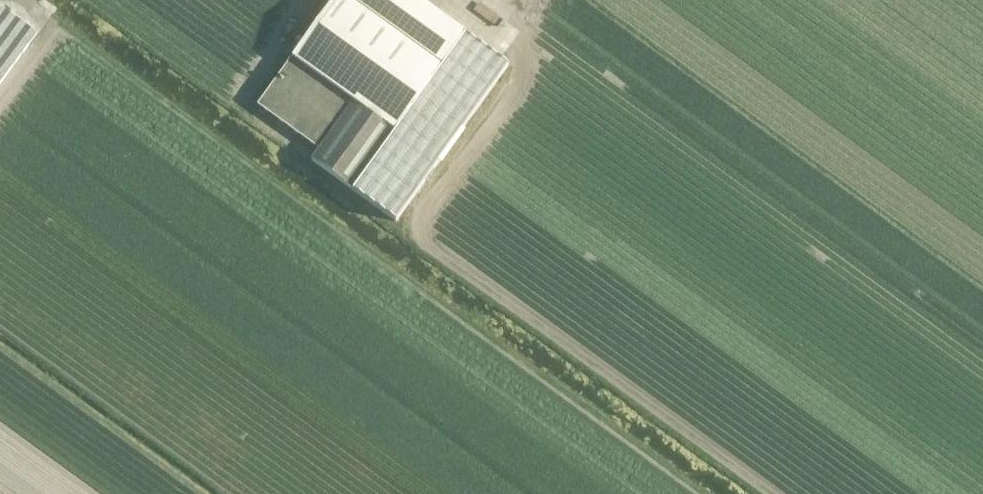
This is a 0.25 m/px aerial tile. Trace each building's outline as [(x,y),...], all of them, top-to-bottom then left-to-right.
[(257,106),(318,150),(310,161),(395,223),(508,65),(464,33),(419,0),(333,0),(292,57),(291,57),(257,106)] [(37,34),(0,7),(0,84),(37,34)]
